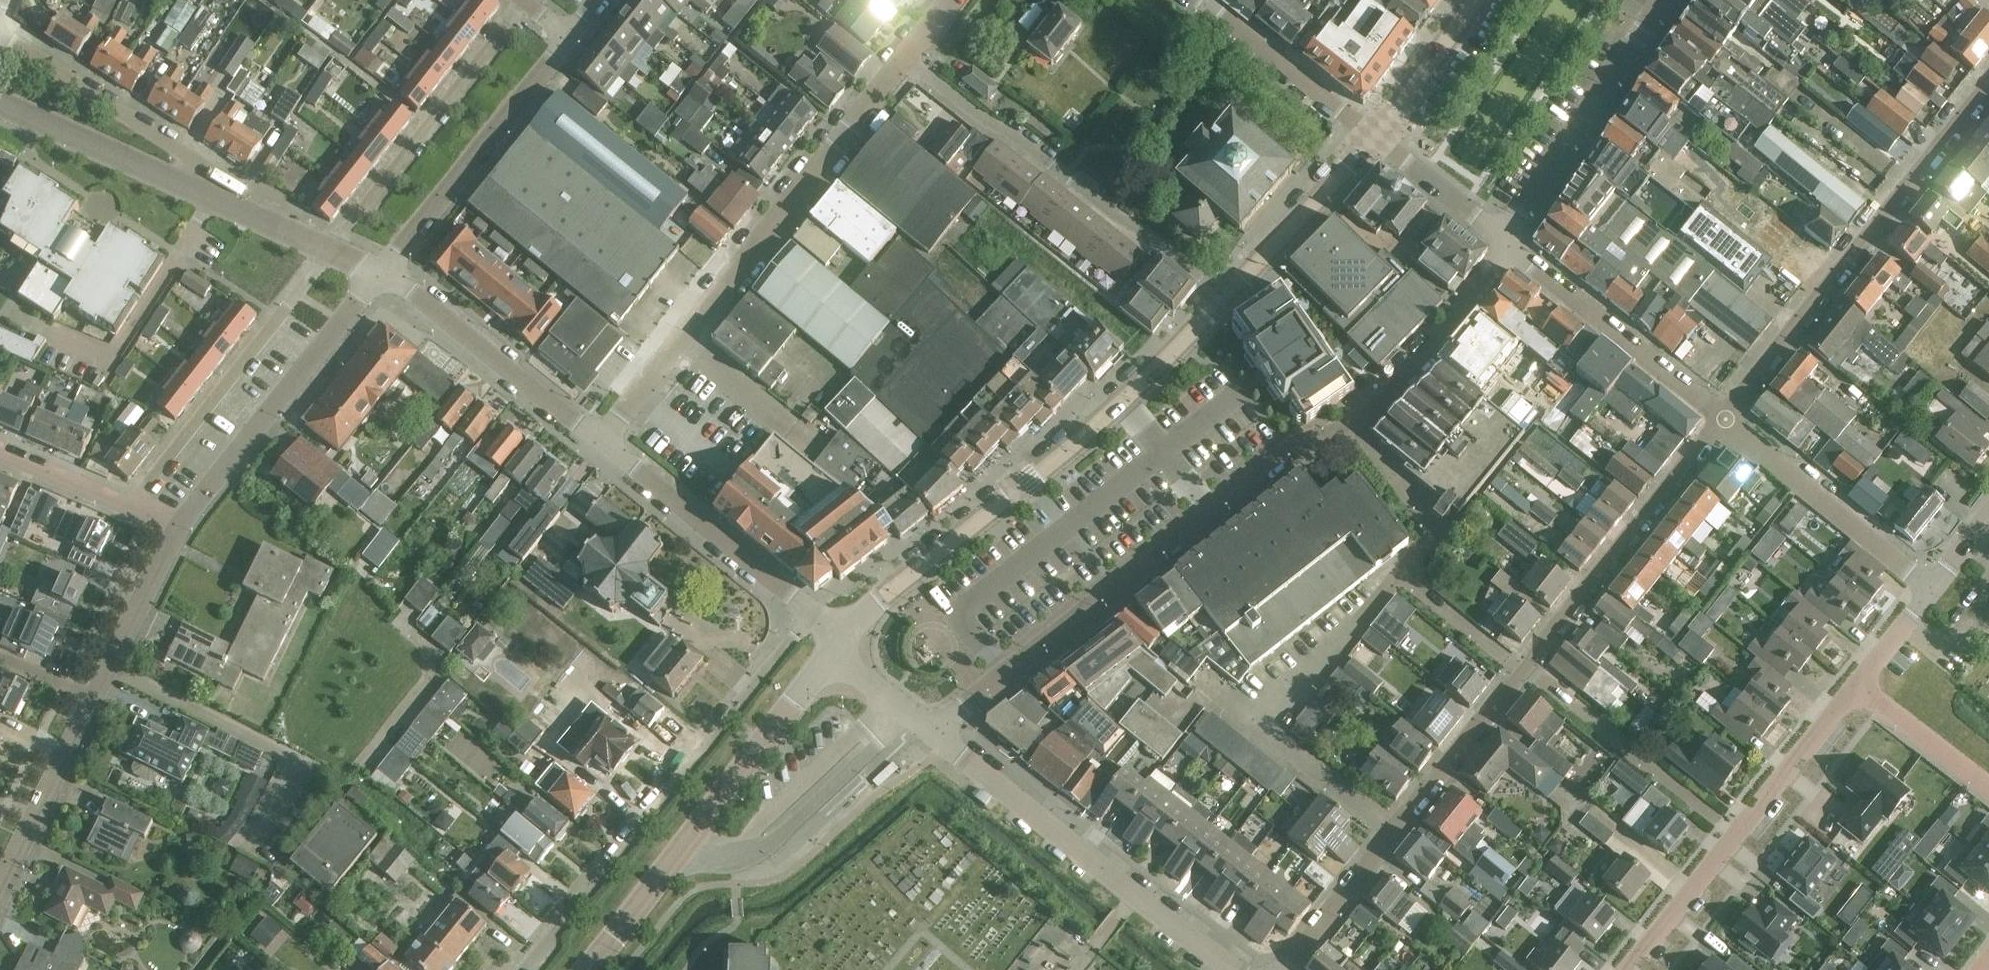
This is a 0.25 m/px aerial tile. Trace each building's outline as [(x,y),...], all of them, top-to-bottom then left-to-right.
[(105,16),(110,18),(118,0),(105,0),(104,3),(98,0),(78,0),(77,3),(94,11),(105,16)] [(274,5),(290,16),(297,7),(288,0),(278,0),(274,5)] [(400,2),(408,8),(414,0),(402,0),(400,2)] [(479,34),(499,8),(489,0),(477,0),(472,6),(469,4),(458,18),(479,34)] [(672,11),(672,10),(659,0),(635,0),(631,5),(659,27),(656,31),(664,37),(670,31),(661,24),(672,11)] [(672,10),(672,11),(678,16),(689,2),(690,0),(659,0),(672,10)] [(689,2),(697,9),(703,2),(700,0),(690,0),(689,2)] [(881,27),(896,8),(886,0),(854,0),(851,3),(881,27)] [(896,8),(903,0),(886,0),(896,8)] [(1028,48),(1051,66),(1082,28),(1059,10),(1058,12),(1044,0),(1037,8),(1051,19),(1028,48)] [(1265,3),(1268,0),(1229,0),(1252,19),(1265,3)] [(1257,22),(1291,50),(1313,22),(1304,15),(1313,5),(1325,15),(1332,5),(1336,0),(1274,0),(1257,22)] [(1415,36),(1387,15),(1385,16),(1378,11),(1364,0),(1336,0),(1332,5),(1341,13),(1307,56),(1305,54),(1301,59),(1363,108),(1415,36)] [(1430,16),(1409,0),(1387,0),(1378,11),(1385,16),(1387,15),(1415,36),(1430,16)] [(1430,16),(1441,0),(1409,0),(1430,16)] [(1730,0),(1698,0),(1697,1),(1735,31),(1740,26),(1747,32),(1743,37),(1762,52),(1767,47),(1790,65),(1799,55),(1730,0)] [(1815,39),(1795,24),(1765,0),(1730,0),(1799,55),(1801,56),(1805,51),(1796,44),(1801,37),(1811,44),(1815,39)] [(1795,24),(1809,7),(1799,0),(1765,0),(1795,24)] [(1983,14),(1977,6),(1971,0),(1961,0),(1958,3),(1969,15),(1966,18),(1968,19),(1959,30),(1987,54),(1988,51),(1988,21),(1983,14)] [(1735,31),(1697,1),(1684,20),(1734,59),(1752,72),(1757,77),(1763,69),(1731,44),(1730,45),(1727,43),(1735,31)] [(706,15),(711,9),(703,2),(697,9),(706,15)] [(818,10),(826,15),(832,8),(824,2),(818,10)] [(123,3),(115,20),(128,26),(136,8),(123,3)] [(866,46),(881,27),(851,3),(836,22),(866,46)] [(631,5),(617,22),(653,51),(654,52),(664,37),(656,31),(659,27),(631,5)] [(297,7),(290,16),(301,24),(308,14),(298,6),(297,7)] [(386,18),(422,47),(429,38),(393,9),(386,18)] [(182,37),(177,43),(192,53),(214,19),(200,10),(182,37)] [(1950,14),(1946,17),(1953,23),(1956,21),(1955,13),(1953,10),(1950,14)] [(60,17),(47,38),(78,58),(89,41),(91,38),(91,37),(101,22),(105,16),(94,11),(81,30),(60,17)] [(728,17),(723,23),(734,32),(739,26),(728,17)] [(328,43),(335,32),(315,18),(308,28),(328,43)] [(451,33),(441,46),(458,60),(479,34),(458,18),(448,30),(451,33)] [(1734,59),(1684,20),(1672,37),(1713,68),(1737,87),(1776,116),(1783,122),(1796,107),(1757,77),(1752,72),(1748,77),(1731,63),(1734,59)] [(374,35),(382,42),(393,28),(384,22),(374,35)] [(617,22),(604,39),(632,61),(629,65),(638,71),(643,65),(653,51),(617,22)] [(1941,46),(1949,35),(1937,25),(1928,36),(1941,46)] [(117,27),(91,67),(110,80),(127,54),(119,49),(128,34),(117,27)] [(177,43),(182,37),(168,28),(156,47),(169,55),(177,43)] [(835,28),(818,50),(854,79),(871,57),(835,28)] [(1950,55),(1972,71),(1973,71),(1987,54),(1959,30),(1952,39),(1958,45),(1950,55)] [(673,44),(678,37),(670,31),(664,37),(673,44)] [(717,31),(710,39),(721,48),(728,40),(717,31)] [(233,79),(255,46),(253,45),(257,40),(246,33),(243,38),(241,37),(219,70),(233,79)] [(337,33),(329,44),(348,59),(356,48),(337,33)] [(361,68),(373,54),(382,42),(374,35),(353,61),(361,68)] [(1704,80),(1713,68),(1671,38),(1659,55),(1765,136),(1770,130),(1767,128),(1776,116),(1737,87),(1734,91),(1719,80),(1714,87),(1704,80)] [(632,61),(604,39),(590,56),(618,78),(628,86),(639,72),(638,71),(629,65),(632,61)] [(1827,72),(1841,64),(1826,39),(1813,47),(1827,72)] [(722,55),(716,62),(723,68),(729,61),(737,51),(731,47),(729,45),(722,55)] [(1933,45),(1920,61),(1946,81),(1958,66),(1933,45)] [(418,70),(438,86),(458,60),(441,46),(432,58),(429,55),(418,70)] [(138,61),(127,54),(110,80),(131,93),(157,53),(148,47),(138,61)] [(1765,136),(1659,55),(1645,76),(1685,107),(1713,130),(1727,141),(1734,147),(1740,140),(1849,228),(1866,207),(1827,175),(1770,130),(1765,136)] [(618,78),(590,56),(576,73),(604,96),(618,78)] [(829,111),(844,93),(835,85),(842,76),(827,64),(821,58),(813,68),(806,62),(791,80),(829,111)] [(716,62),(702,79),(716,90),(722,83),(730,74),(723,68),(716,62)] [(148,104),(167,117),(185,91),(176,85),(185,71),(174,64),(148,104)] [(694,82),(702,72),(693,64),(684,75),(694,82)] [(646,78),(651,71),(643,65),(638,71),(639,72),(646,78)] [(1907,84),(1908,85),(1928,102),(1943,84),(1921,66),(1907,84)] [(235,97),(250,74),(241,68),(226,92),(235,97)] [(988,102),(998,89),(973,69),(963,82),(988,102)] [(400,98),(418,112),(438,86),(418,70),(407,83),(410,85),(400,98)] [(693,82),(680,72),(667,89),(671,92),(680,99),(693,82)] [(325,74),(315,89),(325,95),(334,80),(325,74)] [(1685,107),(1645,76),(1631,98),(1664,125),(1674,112),(1678,115),(1685,107)] [(702,79),(689,95),(691,96),(703,107),(717,90),(716,90),(702,79)] [(265,91),(252,83),(240,100),(253,109),(265,91)] [(167,117),(188,130),(214,91),(204,84),(195,97),(185,91),(167,117)] [(597,118),(607,105),(582,85),(572,98),(597,118)] [(1928,102),(1908,85),(1896,100),(1916,117),(1928,102)] [(741,86),(734,96),(747,105),(754,96),(741,86)] [(804,134),(818,116),(782,87),(767,104),(804,134)] [(316,108),(325,95),(315,89),(307,102),(316,108)] [(284,125),(301,98),(288,90),(271,117),(284,125)] [(680,99),(671,92),(667,96),(676,103),(680,99)] [(1879,93),(1866,109),(1901,137),(1914,121),(1879,93)] [(659,235),(671,220),(661,212),(679,191),(671,185),(674,181),(655,166),(652,170),(559,94),(529,130),(659,235)] [(1664,125),(1631,98),(1617,118),(1641,137),(1651,125),(1678,147),(1683,140),(1664,125)] [(242,109),(231,102),(205,141),(225,155),(248,119),(239,113),(242,109)] [(791,150),(804,134),(767,104),(754,121),(791,150)] [(390,146),(411,120),(394,106),(384,118),(381,116),(370,130),(390,146)] [(1847,122),(1888,155),(1901,139),(1860,106),(1847,122)] [(248,120),(248,119),(225,155),(245,168),(271,128),(251,115),(248,120)] [(896,115),(889,124),(911,141),(918,133),(896,115)] [(655,138),(660,132),(667,123),(658,116),(646,132),(655,138)] [(1240,231),(1292,171),(1292,170),(1231,117),(1210,144),(1203,137),(1187,154),(1195,161),(1179,178),(1195,193),(1174,219),(1201,242),(1222,216),(1240,231)] [(1685,173),(1641,137),(1617,118),(1601,142),(1668,196),(1693,216),(1704,202),(1679,181),(1685,173)] [(741,138),(777,167),(791,150),(754,121),(741,138)] [(682,123),(670,138),(678,144),(682,140),(701,156),(711,144),(692,128),(690,130),(682,123)] [(889,124),(841,183),(857,196),(903,234),(929,255),(976,196),(953,178),(954,176),(945,168),(943,170),(929,158),(910,143),(911,141),(889,124)] [(953,124),(942,138),(968,159),(972,161),(988,142),(974,131),(969,137),(953,124)] [(280,143),(289,150),(299,134),(290,128),(280,143)] [(1983,128),(1972,141),(1988,155),(1988,133),(1983,128)] [(370,172),(390,146),(370,130),(359,143),(363,146),(353,158),(370,172)] [(679,251),(659,235),(529,130),(468,206),(484,219),(602,315),(617,328),(679,251)] [(1713,130),(1706,140),(1719,151),(1722,147),(1727,141),(1713,130)] [(660,132),(655,138),(663,144),(667,138),(660,132)] [(777,167),(741,138),(727,155),(763,184),(777,167)] [(930,154),(945,166),(946,167),(945,168),(954,176),(968,159),(942,138),(930,154)] [(984,181),(997,191),(1021,161),(997,141),(974,170),(986,179),(984,181)] [(1972,141),(1961,154),(1988,177),(1988,155),(1972,141)] [(1601,142),(1583,169),(1657,229),(1666,237),(1687,211),(1668,196),(1601,142)] [(267,182),(280,162),(281,163),(289,150),(280,143),(258,176),(267,182)] [(12,171),(17,161),(11,159),(2,154),(0,154),(0,166),(12,171)] [(1961,154),(1951,168),(1985,195),(1988,190),(1988,188),(1985,185),(1988,180),(1988,177),(1961,154)] [(329,182),(350,198),(370,172),(353,158),(344,170),(340,168),(329,182)] [(685,162),(690,166),(698,172),(697,174),(747,215),(760,199),(744,187),(734,178),(726,187),(706,170),(703,173),(687,159),(685,162)] [(1042,177),(1021,161),(997,191),(1007,199),(1008,197),(1020,206),(1021,205),(1023,207),(1046,178),(1043,175),(1042,177)] [(1384,226),(1399,238),(1426,205),(1379,168),(1362,188),(1362,189),(1345,210),(1376,236),(1384,226)] [(1985,195),(1951,168),(1934,188),(1968,215),(1985,195)] [(1666,237),(1657,229),(1583,169),(1559,205),(1649,277),(1676,298),(1703,320),(1704,319),(1747,354),(1774,322),(1666,237)] [(1765,170),(1752,187),(1761,193),(1773,176),(1765,170)] [(163,264),(146,253),(147,250),(130,239),(129,242),(112,230),(107,237),(105,236),(102,240),(74,222),(77,218),(75,216),(79,209),(58,196),(60,194),(43,183),(42,185),(21,172),(3,200),(16,208),(0,232),(0,233),(16,243),(20,236),(48,254),(19,299),(55,322),(66,304),(116,336),(137,304),(127,297),(131,290),(142,297),(163,264)] [(708,210),(718,218),(734,231),(747,215),(697,174),(689,184),(709,200),(712,196),(716,200),(708,210)] [(1046,178),(1023,207),(1032,214),(1031,216),(1046,228),(1071,197),(1046,178)] [(322,197),(313,210),(330,223),(350,198),(329,182),(319,195),(322,197)] [(837,187),(812,218),(844,245),(870,266),(872,265),(871,264),(895,235),(837,187)] [(661,212),(671,220),(681,207),(695,218),(688,226),(718,251),(731,234),(679,191),(661,212)] [(1963,223),(1928,196),(1910,219),(1931,236),(1942,222),(1956,233),(1963,223)] [(1054,232),(1072,245),(1095,216),(1071,197),(1046,228),(1053,233),(1054,232)] [(976,198),(963,214),(974,223),(987,207),(976,198)] [(1687,211),(1666,237),(1739,294),(1771,254),(1704,202),(1693,216),(1687,211)] [(1637,294),(1649,277),(1559,205),(1547,223),(1637,294)] [(1830,252),(1846,231),(1813,205),(1806,215),(1814,221),(1805,232),(1830,252)] [(1004,234),(1012,221),(997,212),(989,225),(1004,234)] [(1095,216),(1072,245),(1077,250),(1076,251),(1094,266),(1119,235),(1095,216)] [(475,218),(471,224),(481,232),(485,226),(475,218)] [(793,241),(809,254),(826,268),(843,246),(844,245),(812,218),(793,241)] [(1411,261),(1447,290),(1457,278),(1464,283),(1487,253),(1445,219),(1411,261)] [(1409,339),(1443,304),(1412,273),(1409,276),(1384,251),(1375,260),(1335,220),(1323,232),(1323,231),(1317,238),(1313,243),(1409,339)] [(1644,300),(1637,294),(1547,223),(1533,243),(1629,320),(1644,300)] [(1888,246),(1914,266),(1924,254),(1941,268),(1947,260),(1904,225),(1888,246)] [(454,227),(426,262),(445,277),(446,275),(472,243),(473,242),(454,227)] [(1760,229),(1752,238),(1771,254),(1779,245),(1760,229)] [(492,232),(488,237),(498,245),(502,240),(492,232)] [(1119,235),(1094,266),(1098,269),(1100,268),(1120,284),(1143,254),(1119,235)] [(1966,256),(1988,275),(1988,245),(1980,238),(1966,256)] [(502,240),(498,245),(508,253),(512,248),(502,240)] [(893,248),(928,280),(935,272),(899,240),(893,248)] [(472,243),(446,275),(463,289),(489,256),(472,243)] [(1347,339),(1378,370),(1409,339),(1313,243),(1308,248),(1307,247),(1301,253),(1302,254),(1290,265),(1330,305),(1323,313),(1348,338),(1347,339)] [(806,257),(791,244),(753,291),(768,304),(852,373),(874,345),(877,348),(885,338),(882,336),(892,324),(850,291),(806,257)] [(850,291),(892,324),(928,280),(893,248),(876,268),(872,265),(870,266),(844,245),(843,246),(869,267),(850,291)] [(489,256),(463,289),(480,303),(506,270),(489,256)] [(1863,278),(1884,295),(1892,285),(1904,295),(1912,285),(1878,258),(1863,278)] [(527,259),(522,265),(532,273),(537,267),(527,259)] [(1124,352),(1123,351),(1097,328),(1028,270),(1027,271),(1016,261),(991,288),(1002,298),(1002,297),(1039,331),(1088,379),(1094,384),(1124,352)] [(1161,262),(1122,312),(1152,336),(1176,305),(1181,309),(1196,289),(1161,262)] [(1945,288),(1946,287),(1919,266),(1911,277),(1921,285),(1920,287),(1933,297),(1942,304),(1943,303),(1941,301),(1949,291),(1945,288)] [(537,267),(532,273),(542,281),(547,275),(537,267)] [(506,270),(480,303),(497,316),(523,284),(506,270)] [(204,299),(211,288),(188,273),(181,284),(204,299)] [(1513,273),(1494,298),(1521,319),(1540,334),(1559,310),(1513,273)] [(1629,320),(1650,336),(1676,298),(1649,277),(1637,294),(1644,300),(1629,320)] [(1845,300),(1866,317),(1884,295),(1863,278),(1845,300)] [(850,375),(877,399),(924,347),(959,309),(928,280),(892,324),(882,336),(885,338),(877,348),(874,345),(852,373),(850,375)] [(523,284),(497,316),(514,330),(540,298),(523,284)] [(1298,312),(1280,287),(1233,321),(1249,344),(1243,349),(1260,374),(1265,370),(1271,378),(1266,381),(1283,406),(1290,402),(1306,425),(1354,392),(1336,367),(1334,369),(1295,314),(1298,312)] [(562,288),(558,293),(568,301),(572,296),(562,288)] [(513,331),(532,346),(560,311),(541,296),(540,298),(514,330),(513,331)] [(712,343),(728,355),(772,389),(785,373),(772,363),(797,332),(765,308),(749,296),(725,326),(712,343)] [(1039,331),(1002,297),(1002,298),(976,325),(1063,406),(1088,379),(1039,331)] [(1914,321),(1923,328),(1942,304),(1933,297),(1914,321)] [(1580,368),(1600,343),(1583,329),(1563,354),(1540,334),(1521,319),(1494,298),(1482,316),(1519,346),(1567,385),(1574,377),(1568,373),(1576,364),(1580,368)] [(1676,298),(1650,336),(1672,354),(1683,340),(1687,343),(1703,320),(1676,298)] [(583,388),(620,344),(623,340),(608,328),(609,327),(577,301),(549,336),(550,337),(538,351),(583,388)] [(1842,304),(1808,347),(1838,371),(1846,360),(1852,365),(1858,358),(1854,355),(1861,346),(1900,377),(1913,362),(1902,354),(1903,353),(1894,346),(1842,304)] [(214,318),(240,338),(257,317),(237,305),(228,319),(219,312),(214,318)] [(142,335),(135,347),(150,357),(151,356),(158,346),(167,332),(161,328),(171,314),(161,308),(142,335)] [(924,347),(1021,437),(1034,422),(1041,429),(1063,406),(976,325),(959,309),(924,347)] [(1563,354),(1583,329),(1559,310),(1540,334),(1563,354)] [(1441,367),(1478,397),(1519,346),(1482,316),(1441,367)] [(208,346),(224,359),(240,338),(214,318),(210,323),(217,329),(205,343),(208,345),(208,346)] [(1923,328),(1914,321),(1894,346),(1903,353),(1923,328)] [(1986,377),(1988,379),(1988,326),(1987,324),(1961,356),(1986,377)] [(439,405),(443,400),(455,384),(381,325),(369,339),(371,340),(315,410),(313,409),(302,423),(339,453),(373,411),(385,397),(384,396),(401,375),(439,405)] [(32,365),(47,343),(39,338),(33,346),(0,331),(0,350),(32,365)] [(1600,343),(1580,368),(1575,374),(1591,387),(1572,411),(1559,401),(1557,404),(1584,426),(1603,403),(1608,396),(1631,368),(1600,343)] [(191,367),(208,380),(224,359),(208,346),(191,367)] [(877,399),(947,461),(960,474),(965,468),(973,475),(1000,445),(1007,452),(1021,437),(924,347),(877,399)] [(1801,354),(1771,391),(1805,419),(1816,428),(1869,471),(1882,455),(1848,428),(1856,418),(1808,379),(1817,368),(1801,354)] [(127,361),(117,375),(125,381),(135,366),(127,361)] [(191,401),(208,380),(191,367),(189,369),(186,367),(172,385),(191,401)] [(1478,397),(1441,367),(1372,436),(1408,465),(1404,470),(1443,502),(1433,514),(1441,522),(1452,509),(1458,514),(1525,434),(1478,397)] [(1608,396),(1603,403),(1631,426),(1645,409),(1662,422),(1656,429),(1660,432),(1665,425),(1684,440),(1686,441),(1700,423),(1631,368),(1608,396)] [(959,480),(957,477),(956,476),(874,399),(854,382),(839,399),(932,482),(948,503),(963,491),(956,482),(959,480)] [(1,404),(0,406),(0,426),(20,434),(30,411),(30,410),(34,399),(39,401),(43,392),(28,385),(24,394),(20,393),(15,404),(3,399),(1,404)] [(159,409),(175,421),(191,401),(172,385),(165,394),(169,397),(159,409)] [(1982,395),(1971,385),(1960,399),(1971,408),(1986,421),(1988,418),(1988,400),(1982,395)] [(452,433),(464,417),(477,401),(459,388),(414,445),(423,452),(444,426),(452,433)] [(1946,428),(1936,441),(1957,457),(1972,470),(1988,449),(1981,443),(1988,432),(1988,431),(1935,388),(1923,403),(1930,409),(1927,413),(1946,428)] [(1752,414),(1798,451),(1816,428),(1805,419),(1802,422),(1768,394),(1752,414)] [(38,413),(28,438),(54,449),(74,403),(59,397),(55,407),(60,409),(55,420),(38,413)] [(916,495),(933,515),(948,503),(932,482),(839,399),(826,413),(917,495),(916,495)] [(74,403),(54,449),(81,461),(92,436),(81,431),(89,410),(74,403)] [(474,444),(484,433),(496,417),(479,403),(434,460),(443,467),(466,437),(474,444)] [(802,418),(810,425),(817,417),(809,410),(802,418)] [(158,424),(150,417),(137,433),(134,430),(119,449),(141,466),(155,447),(146,440),(158,424)] [(1660,432),(1658,435),(1677,450),(1684,440),(1665,425),(1660,432)] [(487,435),(466,461),(492,482),(525,440),(509,427),(496,443),(487,435)] [(928,520),(915,504),(906,492),(900,488),(901,486),(840,433),(821,459),(814,467),(850,495),(882,520),(893,532),(901,541),(928,520)] [(1658,435),(1649,445),(1668,460),(1677,450),(1658,435)] [(730,523),(730,524),(729,525),(746,539),(748,537),(794,575),(797,572),(801,575),(797,581),(815,595),(833,581),(828,575),(833,572),(840,582),(884,547),(887,544),(884,540),(893,532),(882,520),(850,495),(814,467),(813,468),(775,436),(714,510),(730,523)] [(364,506),(371,497),(301,441),(272,477),(282,485),(281,487),(284,490),(285,489),(312,510),(329,490),(337,497),(344,489),(364,506)] [(1575,449),(1638,499),(1652,482),(1619,456),(1611,465),(1581,442),(1575,449)] [(1635,462),(1641,454),(1643,452),(1630,442),(1622,452),(1635,462)] [(492,504),(504,488),(511,479),(522,487),(546,457),(529,443),(485,498),(492,504)] [(1519,452),(1553,480),(1558,474),(1524,445),(1519,452)] [(1641,454),(1661,470),(1668,460),(1649,445),(1643,452),(1641,454)] [(110,467),(128,482),(141,466),(119,449),(114,455),(96,447),(91,458),(106,465),(110,467)] [(1710,468),(1740,492),(1747,497),(1761,481),(1724,451),(1710,468)] [(1641,454),(1635,462),(1654,478),(1661,470),(1641,454)] [(1843,455),(1833,467),(1854,484),(1864,472),(1843,455)] [(91,458),(86,471),(107,480),(110,467),(106,465),(91,458)] [(515,496),(499,516),(501,517),(510,525),(522,509),(531,517),(533,515),(534,515),(539,509),(544,514),(539,520),(528,532),(525,530),(509,550),(522,562),(560,517),(543,503),(555,488),(567,473),(550,459),(537,474),(517,498),(515,496)] [(1568,485),(1576,475),(1567,468),(1559,477),(1568,485)] [(1740,492),(1710,468),(1698,483),(1728,507),(1740,492)] [(369,473),(362,483),(371,490),(379,481),(369,473)] [(1867,474),(1861,482),(1847,499),(1874,520),(1893,495),(1867,474)] [(1250,671),(1375,572),(1409,546),(1358,482),(1326,507),(1301,475),(1174,575),(1175,576),(1206,615),(1222,635),(1250,671)] [(1577,492),(1585,483),(1576,475),(1568,485),(1577,492)] [(11,505),(19,486),(0,478),(0,525),(7,510),(8,510),(11,505)] [(1600,505),(1620,521),(1636,502),(1615,486),(1600,505)] [(1696,486),(1681,504),(1705,523),(1720,505),(1696,486)] [(1943,506),(1927,494),(1924,491),(1894,529),(1913,544),(1943,506)] [(32,492),(21,516),(45,527),(56,503),(32,492)] [(381,527),(396,508),(376,493),(361,512),(381,527)] [(1536,508),(1539,503),(1531,496),(1527,501),(1536,508)] [(1774,499),(1764,511),(1772,517),(1782,506),(1774,499)] [(664,548),(642,532),(601,500),(586,519),(595,527),(570,559),(584,569),(585,586),(582,590),(612,613),(615,609),(632,607),(660,629),(677,606),(650,585),(648,569),(664,548)] [(1541,520),(1548,510),(1539,503),(1536,508),(1532,513),(1541,520)] [(1667,522),(1691,541),(1705,523),(1681,504),(1667,522)] [(1600,505),(1587,521),(1607,537),(1620,521),(1600,505)] [(1797,505),(1790,514),(1801,523),(1809,514),(1797,505)] [(1548,510),(1541,520),(1550,527),(1558,518),(1548,510)] [(1763,528),(1769,521),(1772,517),(1764,511),(1755,522),(1763,528)] [(68,512),(55,537),(101,559),(113,534),(68,512)] [(1573,539),(1593,555),(1607,537),(1587,521),(1573,539)] [(1667,522),(1653,540),(1677,559),(1684,549),(1699,561),(1706,553),(1691,541),(1667,522)] [(1528,561),(1539,547),(1510,524),(1498,538),(1528,561)] [(0,528),(0,556),(10,533),(0,528)] [(385,532),(365,558),(378,568),(398,542),(385,532)] [(1745,537),(1736,548),(1743,553),(1752,542),(1745,537)] [(1593,555),(1573,539),(1559,557),(1579,573),(1593,555)] [(1653,540),(1638,558),(1662,577),(1677,559),(1653,540)] [(1759,543),(1751,554),(1764,565),(1773,554),(1759,543)] [(1851,543),(1848,548),(1842,555),(1852,563),(1838,581),(1869,605),(1883,587),(1877,582),(1886,571),(1851,543)] [(303,567),(264,547),(242,590),(259,598),(233,648),(230,646),(226,654),(213,648),(211,652),(215,654),(212,660),(226,667),(224,672),(228,674),(222,686),(233,691),(243,672),(264,682),(309,593),(321,599),(334,573),(307,560),(303,567)] [(1735,563),(1743,553),(1736,548),(1728,558),(1735,563)] [(1748,556),(1742,565),(1752,573),(1758,565),(1748,556)] [(1622,577),(1646,597),(1662,577),(1638,558),(1622,577)] [(562,611),(578,591),(539,559),(523,579),(562,611)] [(1550,609),(1569,585),(1541,563),(1523,587),(1541,602),(1540,603),(1544,607),(1546,606),(1550,609)] [(1716,572),(1708,583),(1715,589),(1724,578),(1716,572)] [(72,623),(77,611),(88,585),(63,573),(57,588),(43,582),(33,606),(72,623)] [(1206,615),(1175,576),(1160,587),(1191,627),(1206,615)] [(1622,577),(1608,595),(1649,627),(1654,620),(1638,607),(1646,597),(1622,577)] [(422,615),(439,593),(422,579),(405,602),(422,615)] [(1494,622),(1506,632),(1521,644),(1540,622),(1526,610),(1535,600),(1510,580),(1500,592),(1511,601),(1494,622)] [(1829,622),(1839,629),(1847,619),(1854,624),(1869,605),(1838,581),(1824,598),(1813,589),(1804,601),(1829,622)] [(1707,599),(1715,589),(1708,583),(1700,593),(1707,599)] [(1160,587),(1160,586),(1137,604),(1168,644),(1191,627),(1160,587)] [(1700,593),(1694,600),(1701,606),(1707,599),(1700,593)] [(1804,601),(1795,594),(1786,605),(1796,613),(1782,631),(1813,656),(1828,637),(1821,632),(1829,622),(1804,601)] [(1648,628),(1649,627),(1608,595),(1594,613),(1605,621),(1595,634),(1618,653),(1628,640),(1638,648),(1644,639),(1672,661),(1679,652),(1648,628)] [(1714,605),(1706,615),(1716,623),(1724,613),(1714,605)] [(430,607),(419,622),(426,628),(438,614),(430,607)] [(1162,639),(1132,608),(1112,624),(1147,653),(1162,639)] [(0,647),(0,648),(16,655),(20,647),(46,658),(47,656),(50,657),(55,646),(52,645),(59,629),(16,610),(0,647)] [(1685,610),(1677,621),(1685,628),(1694,617),(1685,610)] [(1362,640),(1382,657),(1391,647),(1396,650),(1410,633),(1387,615),(1373,633),(1370,630),(1362,640)] [(448,619),(432,639),(450,654),(467,634),(448,619)] [(1677,637),(1685,628),(1677,621),(1669,631),(1677,637)] [(1157,662),(1147,653),(1112,624),(1055,668),(1104,713),(1131,680),(1125,674),(1131,670),(1165,698),(1177,684),(1155,665),(1157,662)] [(478,626),(456,652),(473,666),(495,640),(478,626)] [(1568,645),(1621,686),(1620,688),(1627,694),(1629,693),(1631,695),(1638,688),(1602,658),(1609,650),(1598,640),(1582,628),(1568,645)] [(167,658),(222,686),(228,674),(224,672),(226,667),(212,660),(215,654),(211,652),(213,648),(180,631),(167,658)] [(1783,680),(1784,679),(1792,669),(1798,674),(1813,656),(1782,631),(1768,648),(1758,640),(1748,652),(1758,660),(1783,680)] [(1691,633),(1678,648),(1702,667),(1714,651),(1691,633)] [(1250,672),(1250,671),(1222,635),(1192,661),(1200,668),(1207,660),(1238,686),(1250,672)] [(670,639),(644,671),(655,679),(652,682),(673,699),(675,696),(678,698),(684,690),(681,688),(703,662),(683,645),(680,648),(670,639)] [(1200,668),(1192,661),(1171,644),(1162,655),(1172,663),(1183,673),(1190,679),(1191,679),(1200,668)] [(1621,686),(1568,645),(1550,667),(1566,679),(1608,714),(1618,702),(1612,697),(1620,688),(1621,686)] [(1745,696),(1776,721),(1790,703),(1784,698),(1793,687),(1784,679),(1783,680),(1758,660),(1750,671),(1759,679),(1745,696)] [(1381,686),(1382,685),(1353,661),(1343,672),(1373,697),(1376,693),(1384,700),(1390,693),(1381,686)] [(1172,663),(1168,668),(1187,684),(1191,679),(1190,679),(1183,673),(1172,663)] [(1119,726),(1104,713),(1055,668),(1030,687),(1046,708),(1067,726),(1067,727),(1105,758),(1108,755),(1109,756),(1128,733),(1119,726)] [(1447,691),(1454,697),(1470,710),(1488,686),(1466,668),(1447,691)] [(1349,703),(1360,688),(1338,670),(1326,685),(1349,703)] [(15,717),(29,689),(5,677),(5,678),(0,675),(0,709),(15,717)] [(450,683),(433,703),(431,706),(449,721),(451,718),(452,717),(461,706),(468,698),(450,683)] [(642,729),(658,711),(626,683),(610,701),(642,729)] [(1037,730),(1051,713),(1039,704),(1025,691),(1006,706),(1036,730),(1037,730)] [(1562,725),(1543,708),(1527,695),(1507,721),(1523,733),(1530,739),(1541,726),(1553,736),(1562,725)] [(1761,740),(1776,721),(1745,696),(1731,714),(1721,707),(1712,718),(1746,746),(1754,735),(1761,740)] [(1412,728),(1423,736),(1438,749),(1463,718),(1437,697),(1412,728)] [(1296,725),(1297,725),(1290,733),(1305,745),(1321,724),(1328,729),(1338,715),(1316,698),(1296,725)] [(1181,737),(1139,702),(1119,726),(1128,733),(1162,761),(1181,737)] [(431,706),(413,728),(432,743),(449,721),(431,706)] [(461,706),(452,717),(458,723),(467,712),(461,706)] [(988,727),(998,735),(1024,756),(1020,760),(1026,764),(1031,757),(1026,753),(1042,734),(1037,730),(1036,730),(1006,706),(989,720),(988,727)] [(1204,741),(1219,722),(1210,714),(1195,734),(1204,741)] [(505,718),(493,734),(504,743),(516,727),(505,718)] [(569,754),(571,756),(586,769),(592,762),(610,777),(637,744),(605,718),(584,741),(582,739),(577,737),(570,737),(565,743),(566,749),(569,754)] [(155,780),(159,773),(183,785),(202,745),(222,755),(222,756),(254,772),(263,753),(219,731),(216,736),(183,720),(174,737),(137,719),(120,754),(138,763),(134,770),(135,774),(150,782),(155,780)] [(525,720),(514,733),(531,748),(542,734),(525,720)] [(1212,748),(1227,728),(1219,722),(1204,741),(1212,748)] [(1432,748),(1401,724),(1392,735),(1399,741),(1391,751),(1418,774),(1431,758),(1426,755),(1432,748)] [(1087,811),(1120,770),(1105,758),(1067,727),(1057,739),(1052,735),(1041,751),(1028,767),(1087,811)] [(413,728),(397,749),(415,764),(432,743),(413,728)] [(1220,754),(1236,735),(1227,728),(1212,748),(1220,754)] [(1643,739),(1652,745),(1659,735),(1651,729),(1643,739)] [(1463,775),(1478,788),(1484,793),(1498,776),(1493,772),(1500,763),(1535,792),(1537,791),(1548,800),(1562,781),(1499,730),(1463,775)] [(1566,730),(1559,739),(1568,746),(1575,737),(1566,730)] [(524,756),(531,748),(514,733),(507,742),(524,756)] [(1236,735),(1220,754),(1229,761),(1244,741),(1236,735)] [(1191,736),(1184,745),(1201,758),(1208,750),(1191,736)] [(1244,741),(1229,761),(1236,767),(1252,747),(1244,741)] [(1672,748),(1665,757),(1707,791),(1714,781),(1722,788),(1742,763),(1726,751),(1714,741),(1694,765),(1672,748)] [(1539,743),(1531,752),(1564,778),(1572,769),(1539,743)] [(1252,747),(1236,767),(1245,774),(1260,754),(1252,747)] [(401,789),(397,786),(414,766),(415,764),(397,749),(395,751),(371,780),(393,799),(401,789)] [(1408,776),(1378,751),(1360,773),(1396,802),(1408,787),(1403,783),(1408,776)] [(1260,754),(1245,774),(1252,780),(1268,760),(1260,754)] [(1219,759),(1212,767),(1221,774),(1227,765),(1219,759)] [(1268,760),(1252,780),(1260,787),(1276,767),(1268,760)] [(1898,775),(1885,765),(1880,771),(1870,763),(1848,790),(1860,800),(1839,826),(1862,844),(1883,818),(1887,821),(1909,794),(1893,782),(1898,775)] [(902,764),(882,779),(887,786),(907,771),(902,764)] [(535,787),(560,807),(575,819),(593,798),(553,765),(535,787)] [(1228,765),(1221,774),(1229,780),(1236,772),(1228,765)] [(1276,767),(1260,787),(1268,793),(1270,791),(1284,773),(1276,767)] [(1116,802),(1126,810),(1144,786),(1125,770),(1091,813),(1101,821),(1116,802)] [(1123,838),(1133,846),(1178,788),(1156,771),(1144,786),(1126,810),(1138,819),(1123,838)] [(1270,791),(1280,799),(1296,779),(1286,771),(1284,773),(1270,791)] [(494,793),(505,802),(556,843),(570,826),(538,800),(529,810),(500,786),(494,793)] [(362,807),(368,799),(354,788),(348,796),(362,807)] [(1178,788),(1133,846),(1141,852),(1155,833),(1167,842),(1197,804),(1178,788)] [(1647,838),(1652,843),(1668,856),(1687,832),(1664,813),(1671,804),(1655,791),(1651,788),(1623,822),(1645,841),(1647,838)] [(1481,815),(1466,803),(1451,790),(1438,806),(1482,842),(1485,839),(1481,836),(1483,833),(1474,825),(1481,815)] [(982,791),(975,800),(985,808),(990,802),(992,799),(982,791)] [(403,792),(398,799),(405,805),(411,799),(403,792)] [(1321,799),(1305,819),(1352,857),(1359,848),(1340,833),(1349,822),(1321,799)] [(153,824),(122,808),(110,802),(89,845),(121,861),(135,834),(146,839),(153,824)] [(1197,804),(1167,842),(1178,851),(1164,870),(1173,877),(1210,829),(1205,825),(1209,819),(1209,813),(1197,804)] [(377,838),(337,805),(290,863),(330,896),(377,838)] [(1423,824),(1439,837),(1454,849),(1462,839),(1475,850),(1476,853),(1484,859),(1469,878),(1494,898),(1500,903),(1508,893),(1503,888),(1515,872),(1490,852),(1492,850),(1482,842),(1438,806),(1423,824)] [(1487,821),(1505,836),(1514,843),(1523,832),(1495,810),(1487,821)] [(554,847),(538,834),(524,822),(516,816),(501,836),(506,840),(521,851),(538,865),(554,847)] [(1606,847),(1614,837),(1588,816),(1580,827),(1606,847)] [(1988,863),(1988,817),(1988,816),(1980,827),(1982,828),(1968,846),(1988,863)] [(1352,857),(1305,819),(1288,839),(1317,862),(1326,851),(1345,866),(1352,857)] [(1207,874),(1230,844),(1210,829),(1173,877),(1181,883),(1196,864),(1207,874)] [(198,835),(188,837),(189,848),(200,847),(198,835)] [(1212,908),(1250,860),(1257,851),(1237,835),(1230,844),(1207,874),(1219,882),(1204,901),(1212,908)] [(1414,835),(1395,859),(1426,884),(1445,860),(1414,835)] [(413,863),(395,848),(385,839),(367,861),(395,884),(413,863)] [(514,860),(521,851),(506,840),(500,848),(507,853),(488,876),(513,896),(531,874),(514,860)] [(1555,840),(1546,850),(1555,858),(1557,860),(1562,853),(1562,845),(1555,840)] [(1808,841),(1778,878),(1797,893),(1789,903),(1813,922),(1821,912),(1806,900),(1836,864),(1808,841)] [(447,866),(451,861),(464,872),(471,863),(459,852),(458,854),(445,843),(434,855),(447,866)] [(1968,846),(1954,864),(1952,862),(1944,873),(1963,888),(1971,879),(1988,893),(1988,863),(1968,846)] [(1892,847),(1884,857),(1900,870),(1908,860),(1892,847)] [(1305,858),(1296,869),(1304,875),(1313,864),(1305,858)] [(1578,877),(1570,870),(1557,860),(1555,858),(1545,870),(1569,888),(1578,877)] [(1649,879),(1633,866),(1625,859),(1605,883),(1613,891),(1629,904),(1649,879)] [(1236,896),(1247,905),(1270,875),(1250,860),(1212,908),(1221,915),(1236,896)] [(1304,875),(1324,891),(1333,880),(1313,864),(1304,875)] [(108,891),(81,878),(63,869),(54,887),(59,889),(47,915),(72,927),(84,903),(108,915),(115,900),(136,910),(143,896),(113,880),(108,891)] [(511,899),(495,886),(479,873),(475,877),(481,882),(469,897),(495,918),(511,899)] [(1253,940),(1291,892),(1270,875),(1247,905),(1259,914),(1244,933),(1253,940)] [(1890,882),(1888,884),(1899,893),(1903,887),(1902,880),(1896,875),(1890,882)] [(1398,928),(1407,916),(1416,905),(1381,877),(1363,900),(1378,912),(1384,917),(1398,928)] [(1521,879),(1502,903),(1506,906),(1518,891),(1525,882),(1521,879)] [(1926,915),(1958,940),(1973,922),(1951,904),(1958,894),(1939,879),(1930,889),(1932,891),(1917,909),(1925,915),(1926,915)] [(1877,894),(1863,883),(1838,916),(1852,927),(1877,894)] [(1554,911),(1580,932),(1595,945),(1616,920),(1574,886),(1554,911)] [(1291,892),(1253,940),(1262,946),(1276,928),(1288,937),(1311,908),(1291,892)] [(1452,892),(1439,908),(1459,924),(1472,908),(1452,892)] [(447,911),(431,931),(462,956),(487,926),(452,898),(444,908),(447,911)] [(1796,921),(1774,903),(1761,918),(1752,911),(1734,933),(1742,939),(1738,944),(1754,956),(1758,952),(1770,962),(1788,940),(1784,936),(1796,921)] [(1509,908),(1497,924),(1507,931),(1519,916),(1509,908)] [(1349,920),(1364,933),(1368,936),(1377,925),(1358,909),(1349,920)] [(1943,959),(1958,940),(1926,915),(1925,915),(1911,932),(1902,925),(1894,935),(1913,951),(1921,941),(1943,959)] [(1457,925),(1445,941),(1465,956),(1477,941),(1457,925)] [(1526,961),(1537,969),(1576,969),(1579,965),(1573,960),(1584,946),(1561,927),(1549,942),(1555,947),(1545,959),(1534,951),(1526,961)] [(431,931),(424,940),(423,939),(406,960),(418,969),(453,969),(456,966),(455,965),(462,956),(431,931)] [(182,942),(182,943),(182,944),(182,945),(182,946),(182,947),(183,947),(183,948),(184,949),(184,950),(185,950),(185,951),(186,951),(187,952),(188,953),(189,953),(190,953),(191,953),(192,953),(193,953),(194,953),(195,953),(196,952),(197,952),(197,951),(198,951),(199,950),(200,949),(200,948),(201,947),(201,946),(202,945),(202,944),(202,943),(202,942),(202,941),(201,941),(201,940),(201,939),(200,938),(200,937),(199,937),(199,936),(198,935),(197,935),(197,934),(196,934),(195,934),(194,933),(193,933),(192,933),(191,933),(190,933),(189,933),(188,934),(187,934),(186,935),(185,935),(185,936),(184,937),(183,938),(183,939),(182,940),(182,941),(182,942)] [(64,936),(62,940),(85,951),(79,934),(73,936),(64,936)] [(400,968),(403,965),(393,957),(399,950),(381,936),(373,947),(400,968)] [(1901,966),(1908,957),(1889,941),(1880,952),(1882,953),(1869,969),(1905,969),(1901,966)] [(1308,969),(1341,969),(1348,962),(1328,946),(1308,969)] [(76,956),(58,948),(53,958),(29,947),(18,969),(81,969),(85,961),(76,956)] [(369,948),(359,960),(371,969),(396,969),(369,948)] [(771,963),(767,962),(766,951),(730,951),(729,967),(731,967),(731,969),(771,969),(771,963)] [(1502,953),(1494,963),(1503,969),(1523,969),(1502,953)] [(1733,958),(1725,969),(1713,959),(1704,969),(1749,969),(1733,958)] [(1348,962),(1341,969),(1358,969),(1348,962)]
